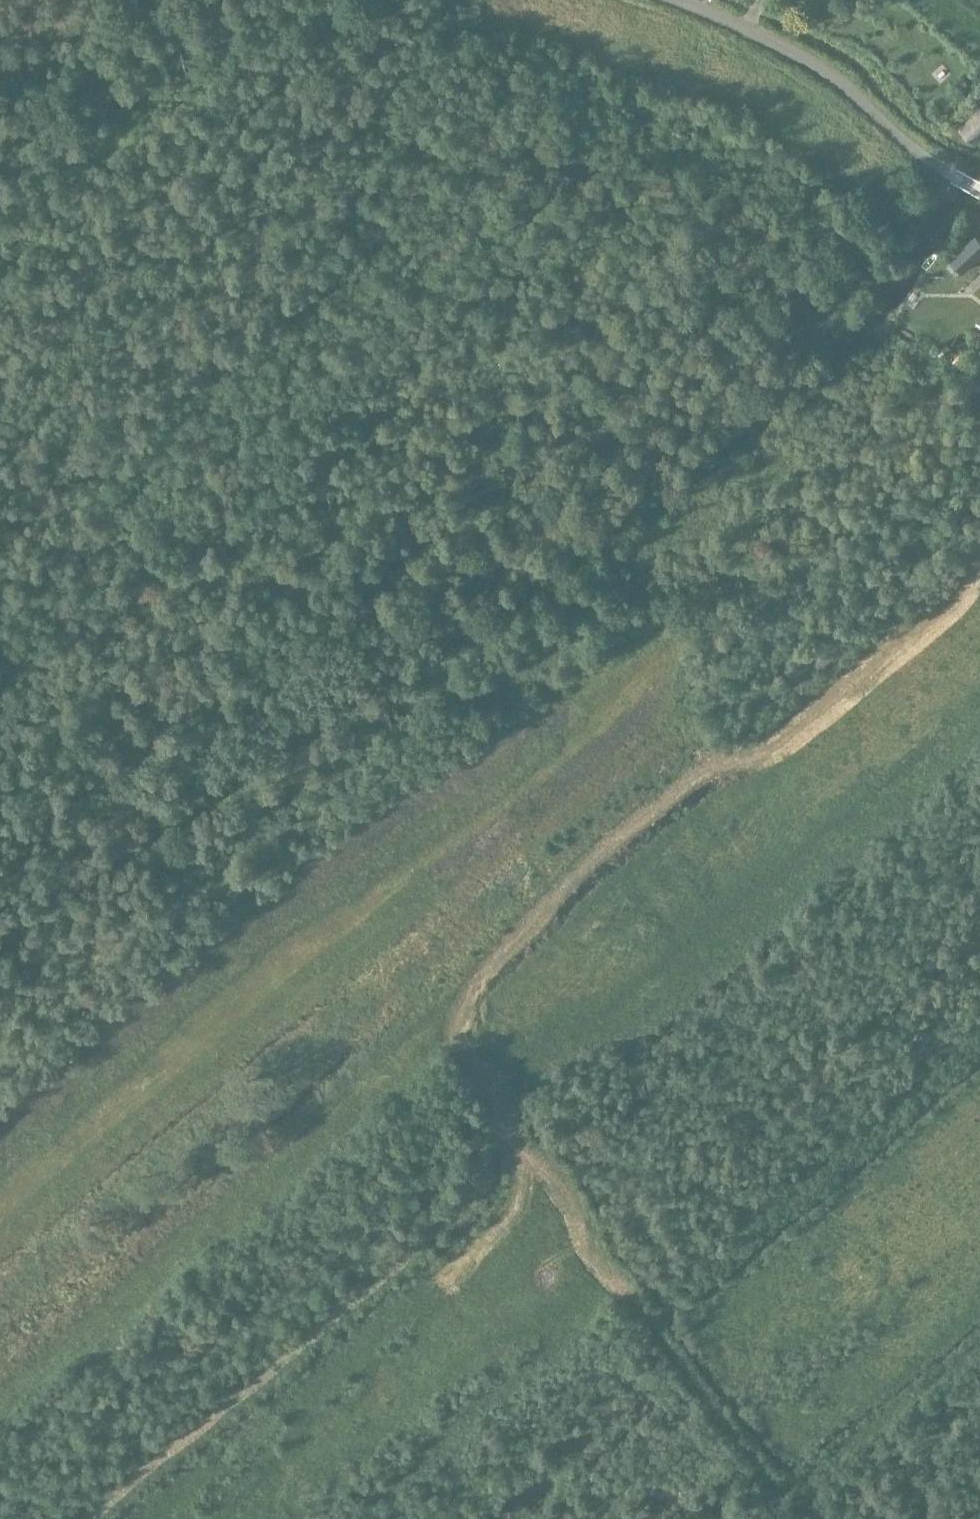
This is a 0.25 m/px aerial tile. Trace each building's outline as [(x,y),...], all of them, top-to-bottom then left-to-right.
[(958,132),(971,145),(979,137),(979,111),(958,132)] [(963,271),(979,255),(979,240),(975,234),(950,258),(963,271)] [(933,316),(943,328),(952,320),(942,309),(933,316)]
